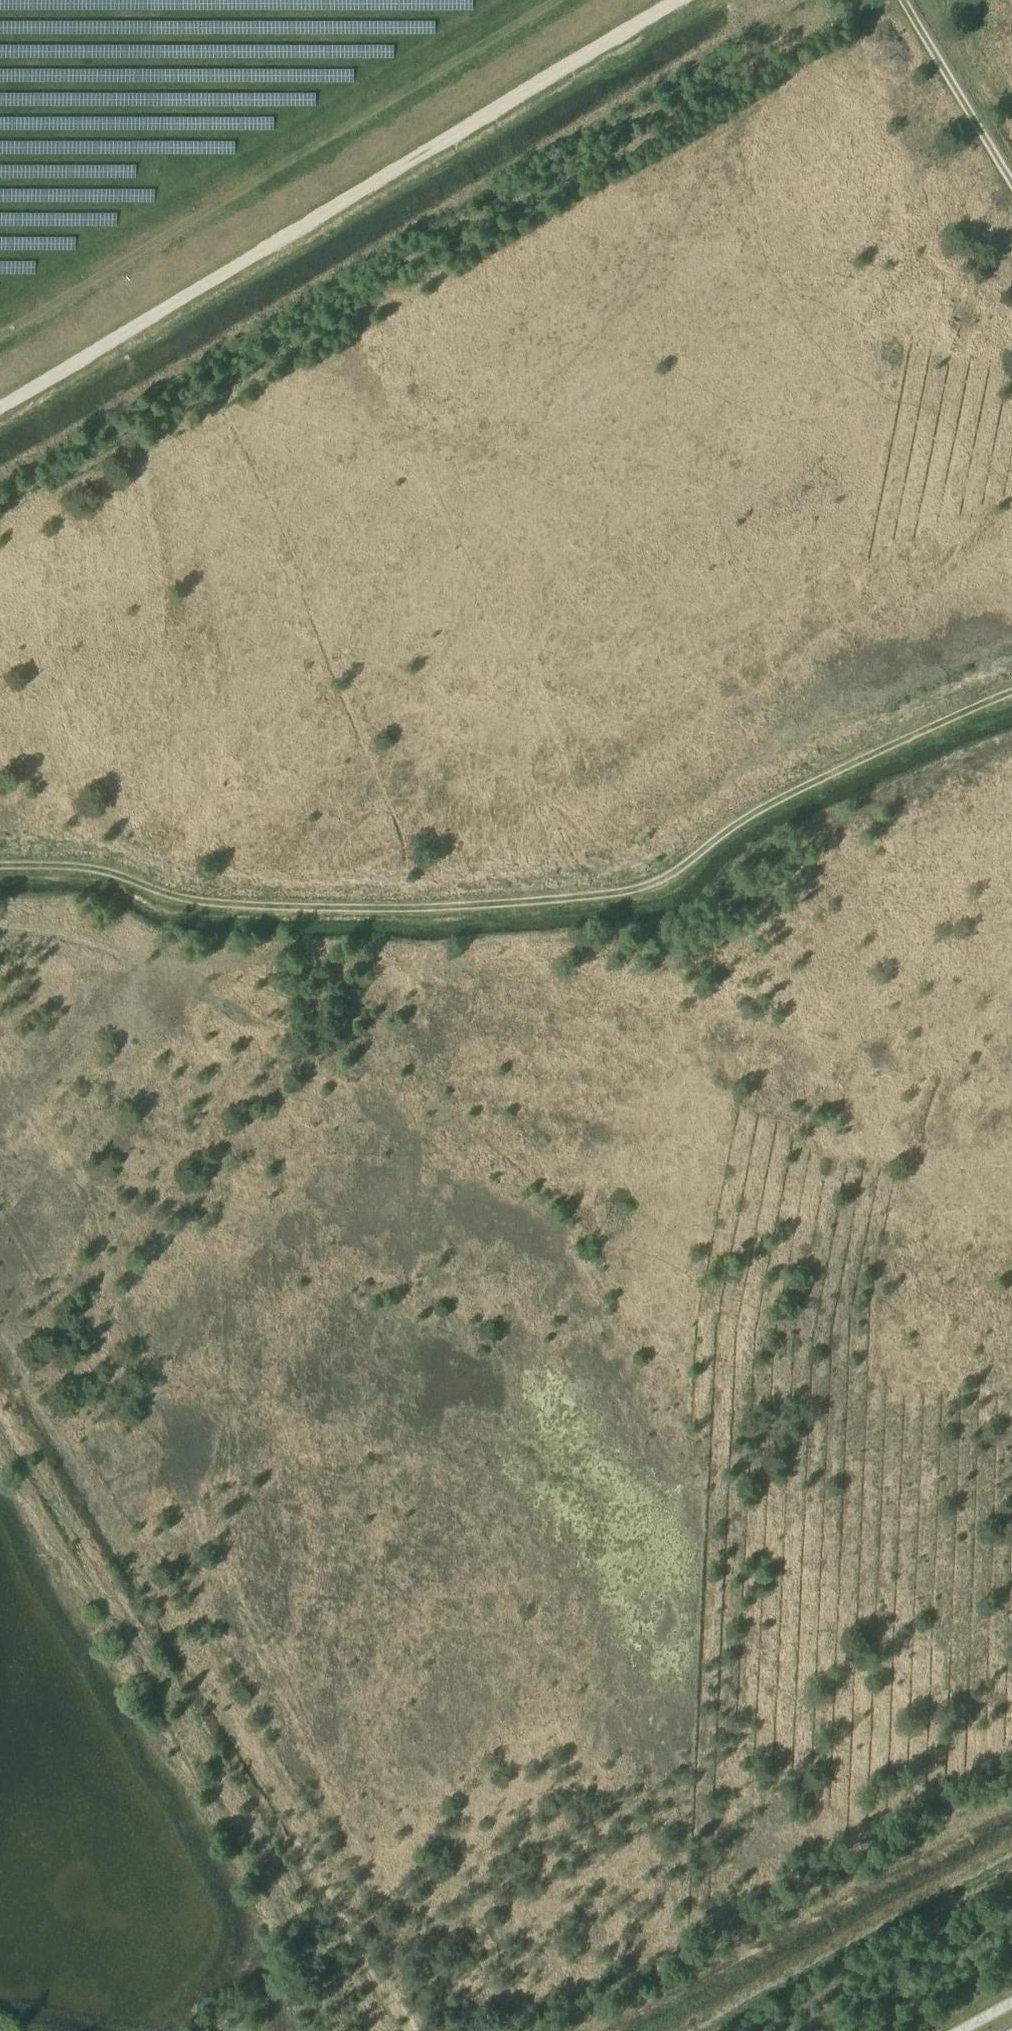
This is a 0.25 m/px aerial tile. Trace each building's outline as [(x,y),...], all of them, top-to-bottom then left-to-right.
[(155,189),(135,188),(135,199),(155,201),(155,189)] [(117,225),(117,211),(79,210),(78,224),(117,225)]
